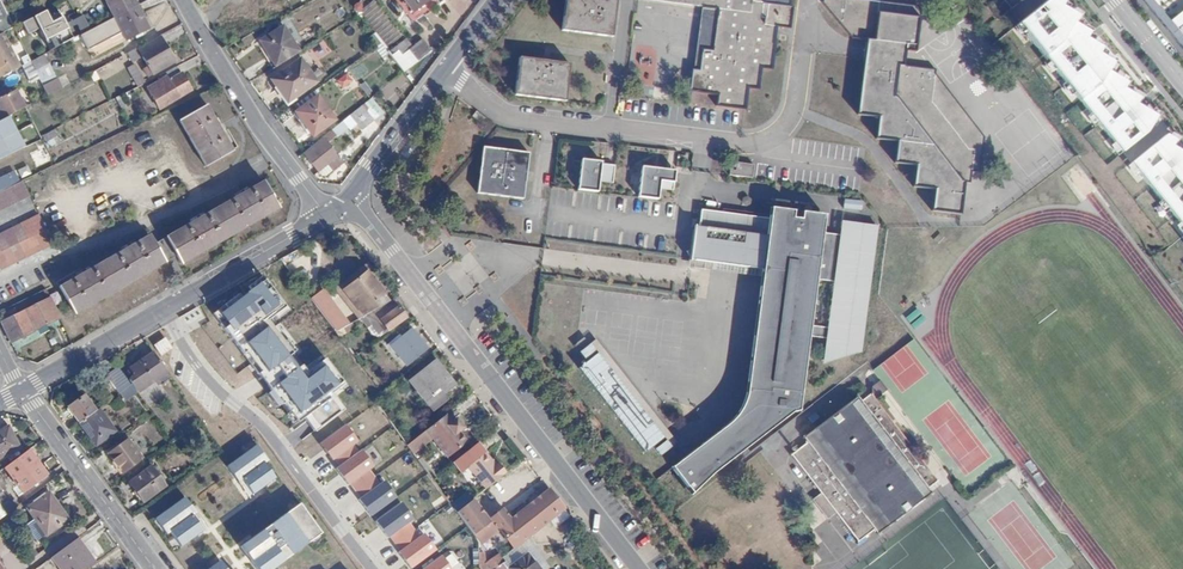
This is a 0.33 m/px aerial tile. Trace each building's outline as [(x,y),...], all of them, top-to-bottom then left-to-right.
[(135,5),(133,0),(105,0),(113,16),(135,5)] [(400,35),(373,0),(372,0),(358,10),(386,45),(400,35)] [(611,0),(567,0),(563,32),(614,39),(618,1),(611,0)] [(720,10),(715,52),(705,50),(703,71),(693,70),(691,92),(719,95),(717,106),(745,109),(747,88),(759,89),(761,68),(772,69),(777,26),(791,28),(794,6),(769,3),(768,17),(761,16),(763,2),(753,1),(754,0),(641,0),(720,10)] [(824,2),(855,36),(870,38),(895,41),(899,14),(878,12),(879,1),(871,0),(824,0),(824,2)] [(1061,0),(1047,0),(1017,24),(1122,153),(1147,133),(1156,117),(1135,104),(1139,98),(1123,89),(1125,84),(1107,73),(1112,62),(1097,54),(1101,49),(1084,40),(1086,33),(1071,24),(1075,17),(1060,8),(1064,1),(1061,0)] [(1182,50),(1182,0),(1142,0),(1182,50)] [(5,30),(12,27),(0,1),(0,32),(5,30)] [(135,5),(113,16),(116,21),(92,33),(82,39),(89,52),(123,35),(126,41),(149,29),(135,5)] [(82,39),(92,33),(85,20),(66,29),(62,23),(52,29),(47,20),(35,26),(49,54),(82,39)] [(5,30),(0,32),(0,67),(19,57),(5,30)] [(275,30),(252,45),(270,70),(292,55),(275,30)] [(400,54),(398,56),(407,68),(421,57),(412,44),(415,41),(408,33),(393,46),(400,54)] [(160,35),(137,48),(150,73),(174,61),(160,35)] [(905,43),(895,41),(870,38),(860,113),(881,115),(879,136),(900,139),(897,161),(918,163),(916,184),(938,187),(935,209),(962,212),(965,180),(972,181),(976,148),(969,147),(931,100),(935,68),(903,64),(905,43)] [(301,58),(273,79),(290,102),(318,82),(301,58)] [(571,65),(521,58),(516,97),(567,103),(571,65)] [(96,80),(123,70),(120,62),(93,72),(96,80)] [(137,64),(129,67),(137,86),(145,82),(137,64)] [(158,107),(191,91),(180,69),(162,77),(165,82),(149,91),(158,107)] [(339,89),(351,82),(345,72),(333,80),(339,89)] [(60,75),(46,83),(51,92),(65,85),(60,75)] [(2,118),(28,105),(18,87),(0,97),(0,114),(2,118)] [(316,94),(295,110),(313,135),(334,119),(316,94)] [(207,104),(179,120),(206,166),(234,150),(207,104)] [(31,148),(15,117),(0,125),(0,164),(31,148)] [(331,131),(304,152),(319,172),(329,164),(339,156),(327,142),(335,136),(331,131)] [(1164,137),(1130,162),(1182,228),(1182,155),(1171,146),(1174,142),(1164,137)] [(530,154),(485,147),(478,193),(523,199),(530,154)] [(329,164),(334,170),(344,162),(339,156),(329,164)] [(581,160),(578,189),(598,191),(599,181),(612,182),(614,163),(581,160)] [(756,164),(733,161),(731,175),(754,178),(756,164)] [(641,172),(638,197),(658,200),(659,188),(673,189),(675,176),(641,172)] [(28,195),(21,180),(8,187),(0,191),(0,209),(28,195)] [(260,183),(164,238),(179,265),(275,210),(260,183)] [(841,208),(859,211),(861,203),(843,200),(841,208)] [(842,238),(831,237),(831,236),(822,235),(824,223),(723,209),(722,213),(701,210),(697,248),(692,247),(691,255),(696,256),(694,267),(705,268),(706,262),(782,271),(773,345),(758,343),(751,405),(766,407),(764,421),(747,416),(711,442),(715,447),(682,472),(676,464),(672,468),(689,491),(777,425),(774,415),(798,411),(809,335),(817,336),(817,334),(828,336),(825,361),(860,351),(877,226),(876,226),(874,237),(870,236),(871,229),(844,225),(842,238)] [(0,233),(0,270),(53,244),(38,214),(0,233)] [(146,238),(57,288),(72,315),(162,265),(146,238)] [(674,271),(676,255),(544,239),(541,265),(662,279),(663,270),(674,271)] [(706,262),(705,268),(767,275),(758,343),(773,345),(782,271),(706,262)] [(368,271),(346,288),(365,312),(385,302),(381,296),(385,293),(368,271)] [(285,305),(262,275),(248,286),(251,289),(241,297),(238,293),(224,304),(227,308),(220,312),(225,319),(220,322),(243,353),(245,351),(260,370),(257,372),(281,404),(283,402),(297,421),(308,413),(318,426),(339,411),(327,396),(344,384),(324,357),(307,371),(301,365),(297,367),(288,355),(291,352),(266,319),(285,305)] [(817,280),(812,279),(806,325),(810,326),(817,280)] [(349,321),(322,286),(310,296),(335,329),(349,321)] [(52,297),(3,321),(13,343),(63,319),(52,297)] [(365,312),(358,316),(365,321),(373,332),(380,335),(381,334),(381,331),(381,330),(385,327),(387,331),(408,315),(406,313),(408,311),(403,303),(400,305),(394,297),(385,302),(365,312)] [(904,317),(914,329),(925,321),(916,309),(904,317)] [(198,344),(206,351),(212,345),(203,337),(213,327),(196,310),(186,321),(203,338),(198,344)] [(410,328),(392,341),(406,360),(424,347),(410,328)] [(166,336),(155,343),(162,352),(172,345),(166,336)] [(895,398),(933,370),(912,341),(873,369),(895,398)] [(123,372),(136,392),(167,370),(153,351),(123,372)] [(423,409),(428,405),(430,407),(444,396),(441,393),(452,384),(428,352),(397,376),(423,409)] [(130,388),(115,367),(105,374),(120,395),(130,388)] [(806,439),(789,452),(823,498),(819,501),(819,506),(822,511),(820,513),(823,518),(833,510),(855,540),(872,528),(875,532),(929,492),(925,488),(935,480),(869,392),(858,401),(854,396),(802,434),(806,439)] [(68,408),(79,424),(95,413),(84,397),(68,408)] [(766,407),(751,405),(747,416),(764,421),(766,407)] [(95,413),(79,424),(95,447),(115,433),(99,410),(95,413)] [(463,442),(455,431),(459,429),(452,418),(448,421),(443,415),(427,427),(447,454),(463,442)] [(320,444),(332,459),(358,440),(346,425),(320,444)] [(0,435),(0,460),(21,449),(11,429),(0,435)] [(495,462),(478,440),(452,459),(460,469),(468,463),(485,486),(505,471),(497,461),(495,462)] [(224,466),(235,481),(239,477),(264,459),(269,456),(258,441),(224,466)] [(141,462),(127,442),(109,456),(122,475),(141,462)] [(711,442),(676,464),(682,472),(715,447),(711,442)] [(49,474),(29,448),(11,462),(30,488),(49,474)] [(336,469),(348,485),(373,465),(361,450),(336,469)] [(264,459),(239,477),(250,493),(276,475),(264,459)] [(153,469),(131,484),(144,504),(166,489),(153,469)] [(359,498),(370,514),(396,495),(384,480),(359,498)] [(486,515),(508,544),(564,505),(549,486),(509,515),(501,504),(486,515)] [(7,513),(20,504),(16,497),(10,501),(0,487),(0,503),(7,513)] [(47,495),(28,509),(46,534),(66,520),(47,495)] [(154,515),(166,530),(170,528),(191,513),(194,510),(184,495),(154,515)] [(470,499),(455,510),(471,532),(486,521),(470,499)] [(238,542),(256,568),(271,568),(320,534),(297,501),(238,542)] [(376,520),(388,536),(413,517),(401,502),(376,520)] [(191,513),(170,528),(179,542),(202,528),(191,513)] [(399,551),(410,567),(436,548),(424,533),(399,551)] [(52,556),(61,568),(84,568),(93,563),(77,539),(52,556)] [(493,547),(481,557),(489,568),(502,559),(493,547)] [(442,555),(422,568),(453,568),(442,555)] [(507,567),(508,568),(537,568),(530,560),(528,561),(523,555),(507,567)] [(221,556),(203,568),(231,568),(221,556)]
